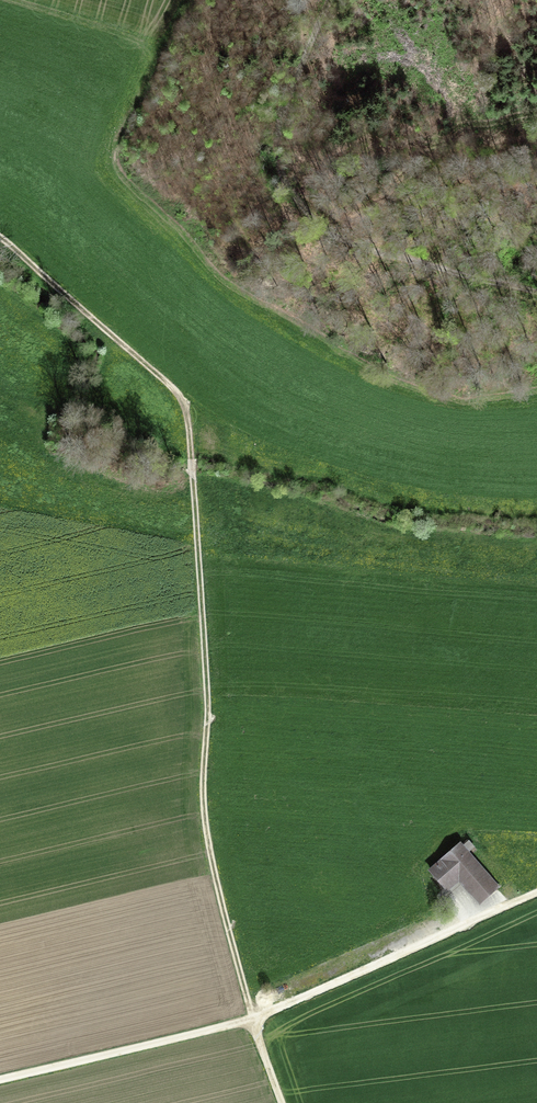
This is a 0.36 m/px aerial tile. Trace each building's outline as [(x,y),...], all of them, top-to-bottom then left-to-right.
[(458,882),(478,904),(499,886),(460,841),(425,871),(444,894),(458,882)]
